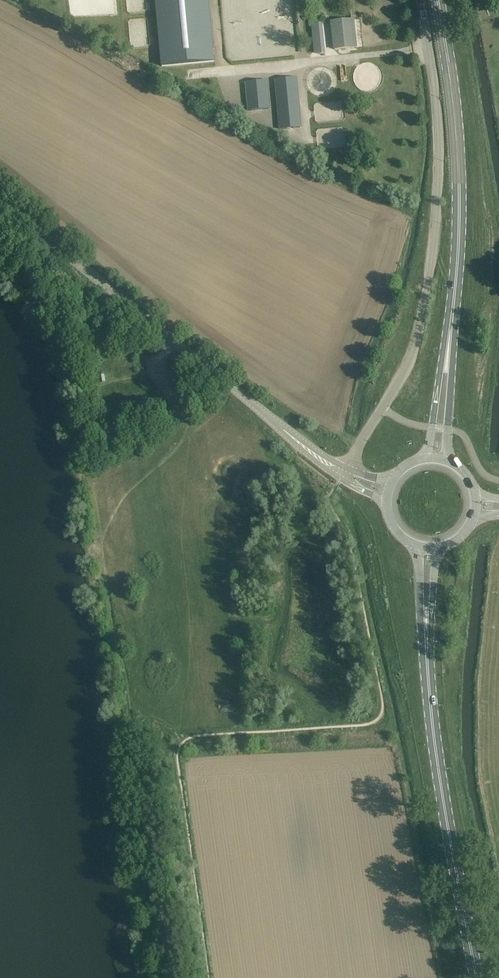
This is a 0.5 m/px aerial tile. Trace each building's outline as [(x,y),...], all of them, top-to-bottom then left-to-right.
[(162,66),(214,62),(208,0),(156,0),(162,66)] [(355,47),(352,19),(331,22),(334,50),(355,47)] [(319,24),(312,25),(314,53),(322,52),(319,24)] [(296,78),(276,80),(281,129),(300,128),(296,78)] [(266,81),(246,82),(249,111),(269,109),(266,81)]
